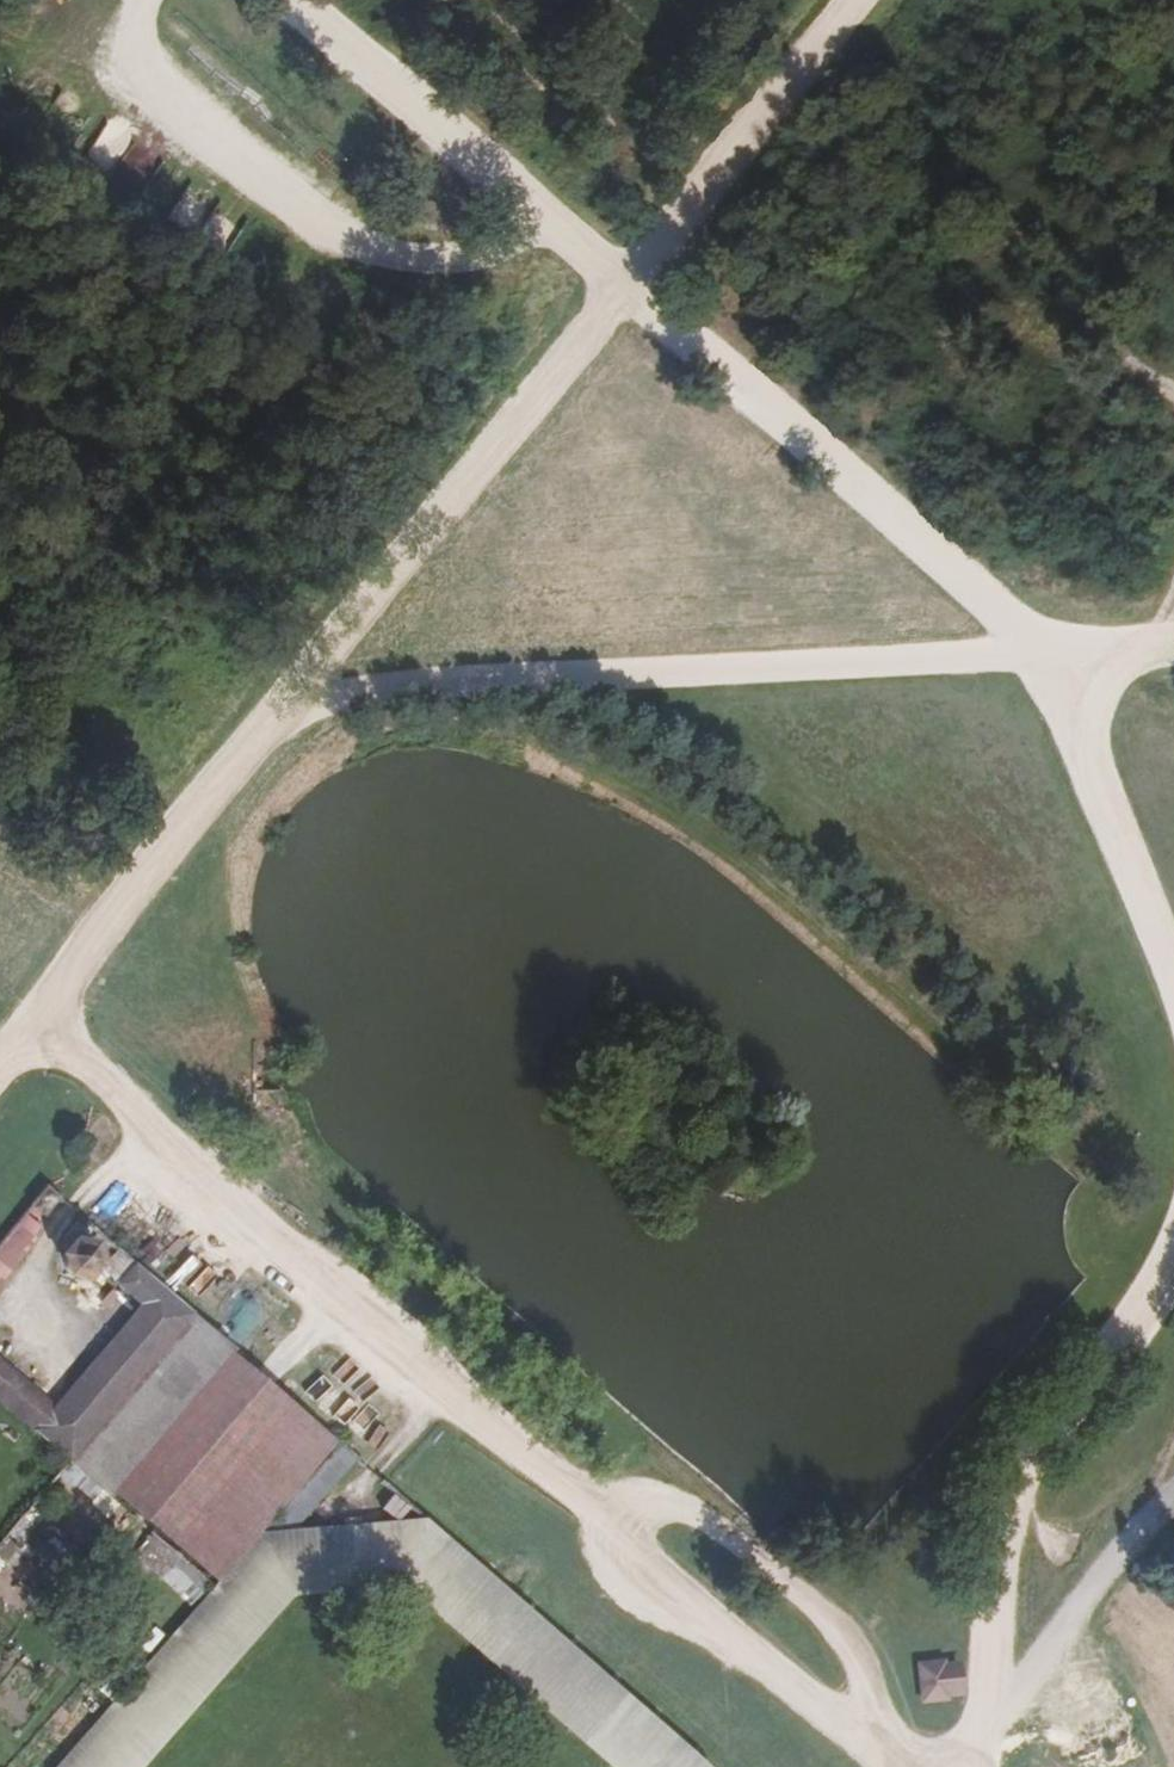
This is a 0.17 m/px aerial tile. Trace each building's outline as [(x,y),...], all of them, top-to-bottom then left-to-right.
[(104,171),(129,138),(109,123),(85,157),(104,171)] [(173,209),(192,219),(201,201),(183,191),(173,209)] [(44,1216),(57,1199),(47,1190),(33,1207),(44,1216)] [(85,1240),(79,1241),(75,1243),(72,1247),(68,1253),(67,1257),(67,1262),(68,1267),(70,1271),(76,1276),(83,1279),(90,1279),(96,1277),(98,1275),(101,1272),(103,1270),(106,1264),(106,1262),(106,1254),(102,1248),(99,1244),(92,1240),(85,1240)] [(106,1273),(120,1284),(134,1268),(121,1256),(106,1273)] [(137,1265),(134,1268),(120,1284),(117,1287),(140,1308),(55,1411),(0,1360),(0,1404),(71,1463),(192,1318),(137,1265)] [(338,1446),(192,1318),(71,1463),(215,1586),(338,1446)] [(425,1523),(264,1536),(216,1590),(61,1766),(143,1766),(293,1596),(404,1586),(609,1766),(703,1766),(425,1523)] [(918,1703),(964,1701),(962,1658),(916,1660),(918,1703)]
